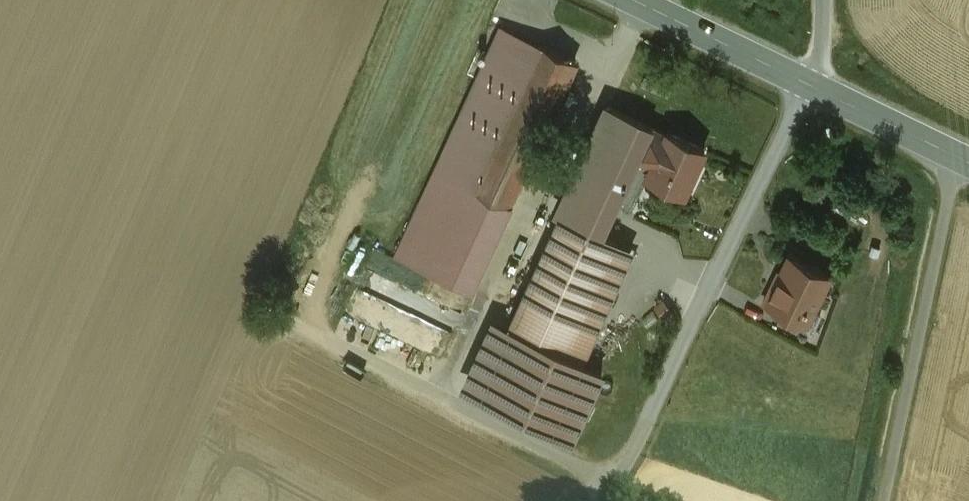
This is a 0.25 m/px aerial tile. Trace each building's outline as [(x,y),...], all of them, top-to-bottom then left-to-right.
[(501,29),(396,258),(471,292),(576,61),(511,32),(511,34),(501,29)] [(667,135),(606,107),(568,188),(614,209),(638,157),(653,164),(667,135)] [(705,149),(668,132),(667,135),(653,164),(647,176),(648,176),(685,193),(705,149)] [(638,157),(614,209),(615,209),(616,206),(628,211),(633,210),(648,176),(647,176),(653,164),(638,157)] [(561,218),(510,328),(510,329),(566,354),(617,244),(561,218)] [(790,258),(778,283),(775,281),(765,301),(782,310),(785,312),(785,311),(807,322),(829,277),(790,258)] [(566,354),(510,329),(510,328),(480,394),(572,436),(602,370),(584,361),(584,362),(566,354)]
